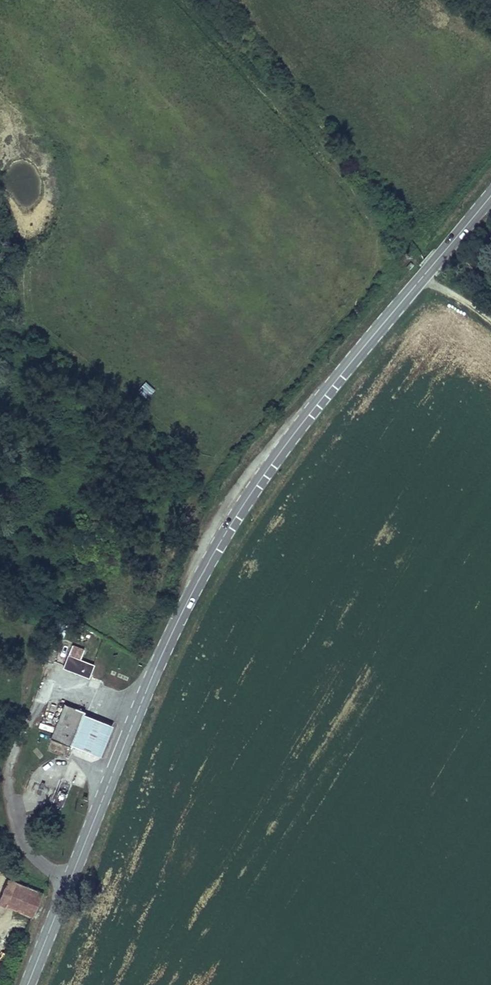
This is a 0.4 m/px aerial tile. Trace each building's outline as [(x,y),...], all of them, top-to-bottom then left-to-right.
[(479,263),(468,254),(460,263),(471,272),(479,263)] [(77,648),(72,646),(63,667),(66,668),(88,678),(92,666),(74,658),(77,648)] [(55,651),(47,648),(42,659),(50,662),(55,651)] [(68,724),(68,723),(73,709),(64,705),(49,739),(68,746),(70,744),(76,727),(68,724)] [(82,712),(73,709),(68,723),(68,724),(76,727),(81,715),(82,712)] [(109,727),(81,715),(76,727),(70,744),(97,755),(99,754),(109,727)] [(0,868),(0,908),(5,910),(6,906),(31,916),(32,916),(41,895),(21,885),(7,879),(9,871),(0,868)]
